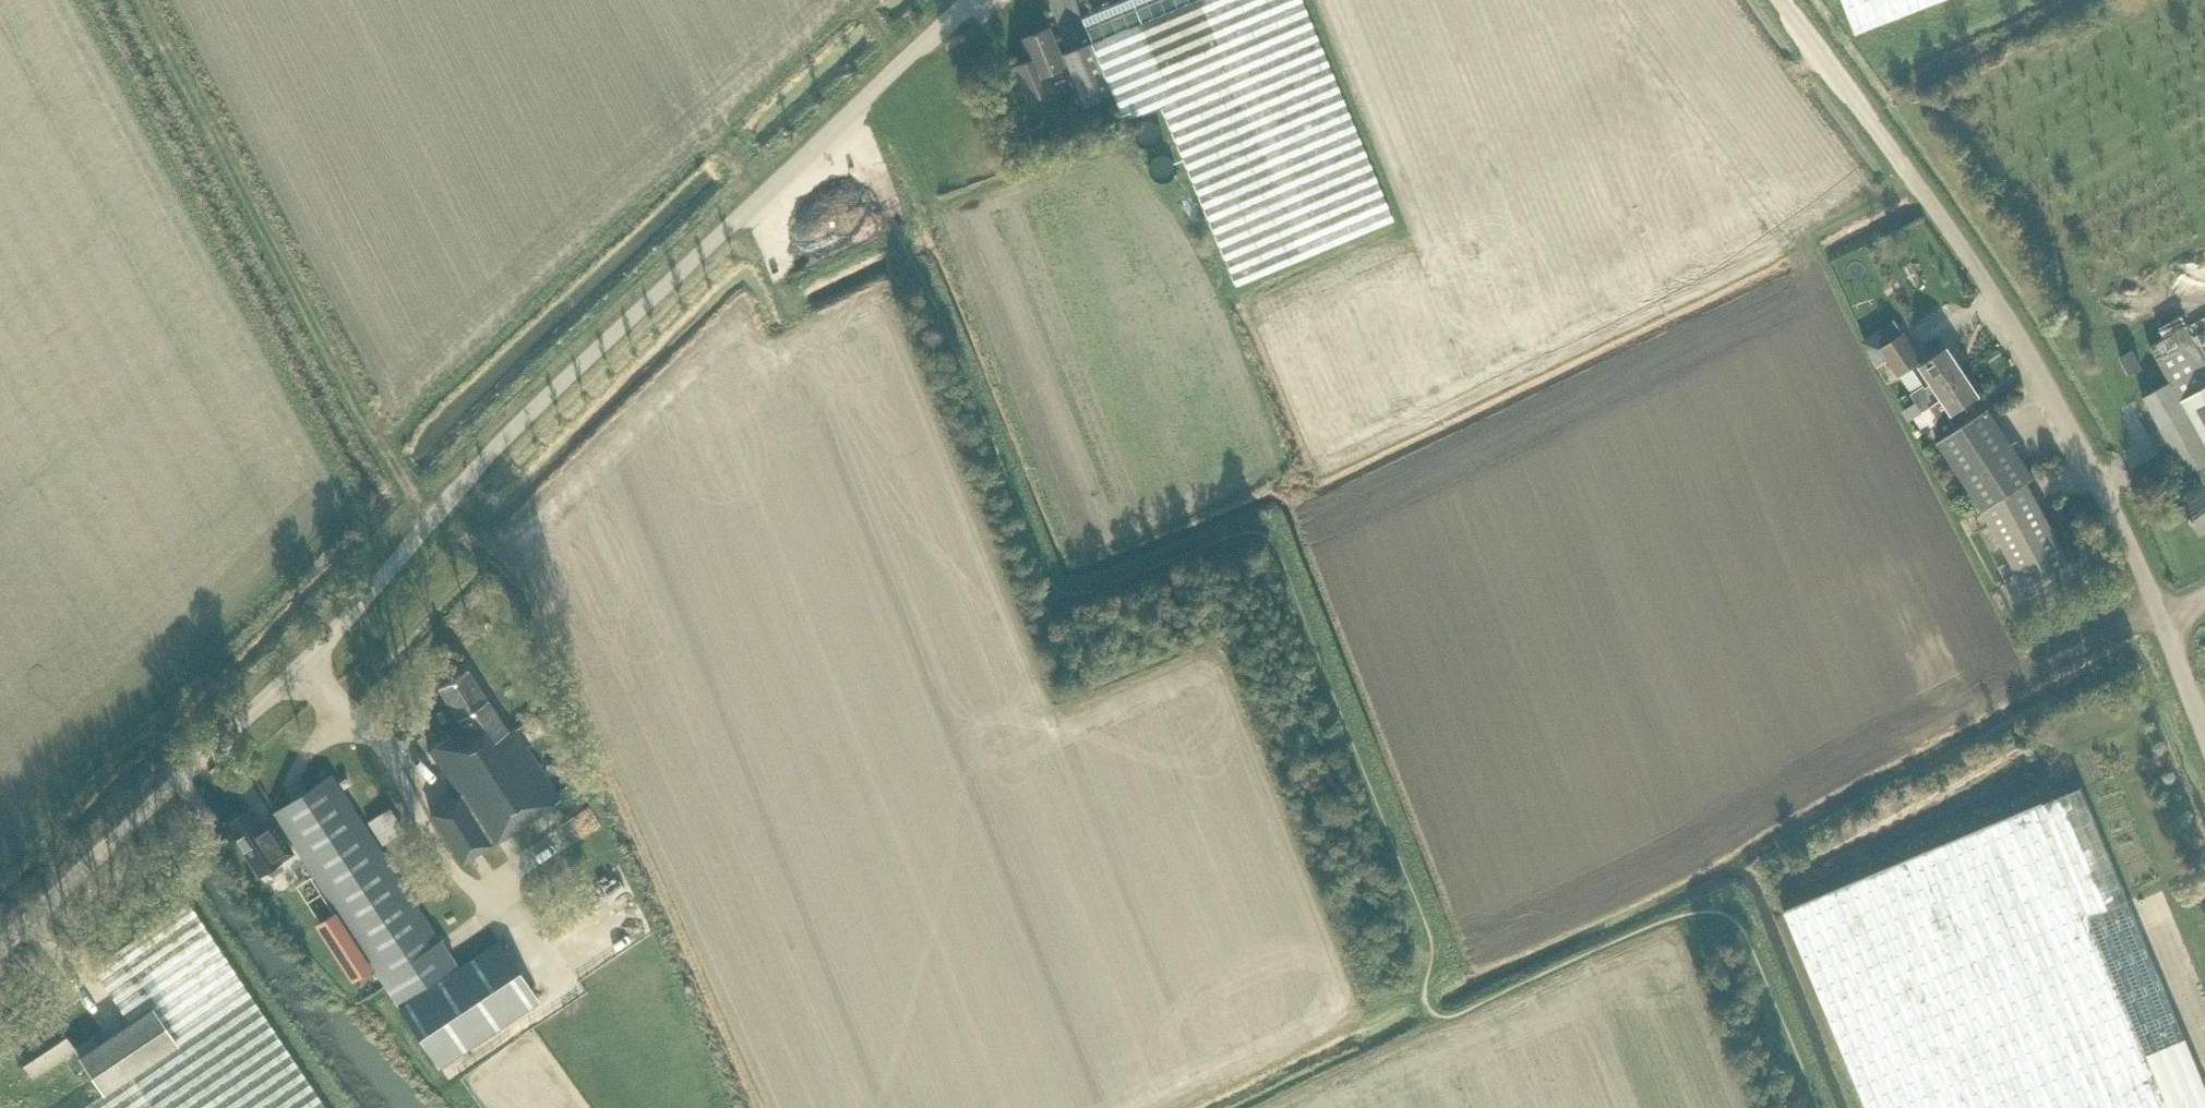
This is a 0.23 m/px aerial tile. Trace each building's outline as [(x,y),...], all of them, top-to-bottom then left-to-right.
[(1026,102),(1051,92),(1043,74),(1066,65),(1084,107),(1113,95),(1124,121),(1160,105),(1235,286),(1393,221),(1301,0),(1123,0),(1081,17),(1091,43),(1059,56),(1047,29),(1021,40),(1029,59),(1011,66),(1026,102)] [(1940,0),(1842,0),(1855,33),(1940,0)] [(1913,286),(1917,274),(1913,273),(1917,262),(1911,260),(1907,270),(1903,269),(1899,281),(1913,286)] [(2186,466),(2204,456),(2204,334),(2190,304),(2166,316),(2171,327),(2152,336),(2171,373),(2146,385),(2186,466)] [(1883,346),(1881,348),(1886,355),(1899,374),(1911,366),(1920,360),(1902,333),(1901,334),(1883,346)] [(1910,393),(1916,402),(1963,370),(1947,347),(1920,366),(1931,383),(1924,387),(1923,385),(1910,393)] [(2129,374),(2141,367),(2132,350),(2120,356),(2129,374)] [(1934,424),(1941,435),(1977,411),(1969,400),(1979,394),(1963,370),(1916,402),(1902,411),(1908,421),(1922,411),(1922,410),(1929,406),(1936,417),(1934,424)] [(1982,511),(2016,572),(2003,579),(2011,593),(2023,587),(2070,561),(2030,489),(2026,481),(2033,476),(1987,407),(1978,414),(1977,411),(1941,435),(1943,438),(1937,441),(1982,510),(1982,511)] [(2180,505),(2200,534),(2204,531),(2204,488),(2180,505)] [(461,863),(491,844),(560,799),(513,727),(507,730),(467,669),(438,687),(459,721),(444,731),(448,737),(429,749),(458,795),(436,810),(437,811),(431,816),(461,863)] [(438,939),(337,783),(331,775),(273,814),(380,978),(396,1004),(456,964),(443,945),(439,939),(438,939)] [(1866,1107),(2204,1107),(2204,1085),(2080,788),(1784,912),(1866,1107)] [(389,807),(380,813),(366,822),(382,846),(404,831),(399,823),(393,815),(389,807)] [(249,809),(226,824),(258,875),(282,860),(281,859),(293,852),(281,833),(270,817),(259,824),(249,809)] [(189,903),(93,967),(130,1023),(98,1044),(92,1035),(74,1047),(56,1020),(14,1048),(32,1075),(62,1055),(75,1073),(85,1066),(104,1094),(82,1107),(326,1107),(189,903)] [(340,921),(321,934),(352,982),(371,969),(340,921)] [(439,1067),(538,1000),(498,940),(399,1007),(439,1067)]
